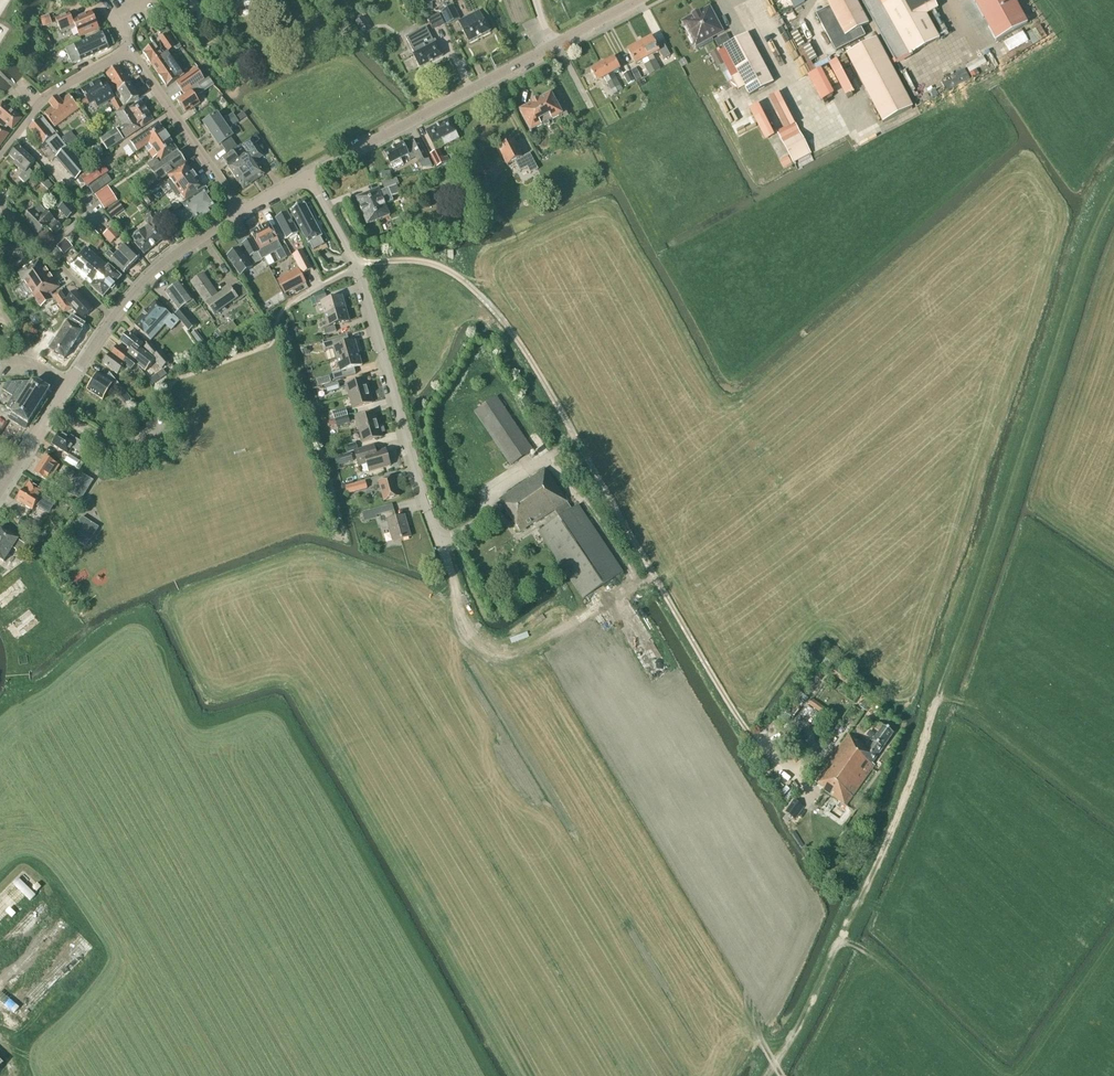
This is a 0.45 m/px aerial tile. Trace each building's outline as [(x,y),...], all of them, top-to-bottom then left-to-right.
[(415,9),(420,7),(418,0),(412,0),(415,9)] [(816,15),(836,52),(865,36),(861,28),(869,24),(856,0),(825,0),(829,7),(816,15)] [(909,56),(939,40),(926,16),(937,9),(932,0),(878,0),(909,56)] [(1014,0),(973,0),(996,41),(1027,24),(1014,0)] [(459,19),(456,12),(453,6),(441,12),(444,18),(448,25),(459,19)] [(721,32),(709,9),(699,14),(698,12),(692,16),(693,18),(684,23),(691,36),(690,39),(693,44),(698,41),(699,39),(709,34),(711,37),(721,32)] [(482,16),(479,12),(458,22),(469,43),(490,33),(484,21),(485,19),(483,17),(482,16)] [(95,21),(92,13),(73,21),(70,14),(56,20),(62,34),(76,28),(80,37),(99,28),(98,26),(99,26),(96,20),(95,21)] [(427,21),(431,28),(443,22),(439,14),(427,21)] [(52,24),(49,15),(41,18),(44,27),(52,24)] [(371,28),(363,17),(356,22),(363,33),(371,28)] [(191,37),(207,33),(204,20),(188,23),(189,31),(191,37)] [(326,36),(331,33),(327,25),(321,28),(326,36)] [(435,44),(426,27),(405,38),(414,55),(413,55),(420,69),(443,57),(436,43),(435,44)] [(1010,52),(1029,42),(1024,32),(1005,42),(1010,52)] [(108,49),(101,34),(65,50),(72,65),(81,61),(108,49)] [(732,78),(738,75),(749,96),(773,83),(747,34),(724,47),(725,49),(718,52),(732,78)] [(170,55),(177,50),(167,35),(159,40),(170,55)] [(649,63),(655,72),(660,70),(653,56),(659,52),(663,60),(670,56),(662,42),(655,46),(651,38),(639,44),(647,59),(649,63)] [(914,107),(876,38),(847,54),(884,123),(914,107)] [(53,48),(50,39),(44,41),(47,50),(53,48)] [(649,63),(647,59),(639,44),(627,51),(635,65),(643,61),(645,65),(644,66),(649,75),(655,72),(649,63)] [(156,45),(143,53),(151,65),(164,56),(156,45)] [(970,71),(987,64),(983,53),(975,56),(977,61),(967,65),(970,71)] [(164,56),(151,65),(159,76),(158,76),(159,76),(165,72),(171,67),(175,65),(167,54),(164,57),(164,56)] [(614,58),(602,65),(617,92),(622,90),(613,73),(620,69),(614,58)] [(824,99),(843,91),(845,96),(853,92),(839,59),(812,71),(824,99)] [(44,65),(38,61),(27,75),(33,79),(44,65)] [(159,76),(166,88),(183,76),(175,65),(171,67),(165,72),(159,76)] [(613,95),(617,92),(602,65),(590,71),(597,82),(604,78),(610,91),(611,91),(613,95)] [(116,95),(131,86),(118,66),(106,74),(113,84),(111,86),(116,95)] [(176,83),(184,94),(204,80),(196,70),(176,83)] [(628,85),(634,81),(629,71),(623,75),(628,85)] [(213,85),(209,79),(201,84),(205,90),(213,85)] [(102,87),(98,81),(82,90),(90,105),(95,101),(98,106),(107,101),(115,98),(107,84),(102,87)] [(184,94),(186,97),(178,102),(182,109),(181,109),(184,114),(190,109),(191,110),(200,104),(196,98),(203,93),(198,85),(184,94)] [(127,106),(139,99),(131,86),(116,95),(124,108),(127,106)] [(555,101),(551,94),(539,100),(538,100),(531,104),(519,111),(531,132),(562,115),(567,112),(560,99),(555,101)] [(79,109),(69,95),(61,102),(58,98),(49,104),(52,108),(44,114),(55,128),(79,109)] [(123,108),(118,98),(111,102),(117,111),(123,108)] [(6,130),(8,127),(12,130),(22,119),(3,102),(0,106),(0,125),(6,130)] [(130,111),(127,106),(115,114),(124,126),(117,131),(101,142),(107,152),(153,121),(142,104),(130,111)] [(211,135),(236,118),(233,113),(222,121),(217,115),(204,124),(211,135)] [(46,143),(53,152),(63,143),(42,117),(29,128),(43,145),(46,143)] [(239,123),(236,118),(211,135),(219,146),(232,137),(228,130),(239,123)] [(449,120),(426,132),(432,144),(442,139),(445,146),(459,139),(449,120)] [(161,145),(169,139),(165,133),(159,124),(143,135),(131,143),(123,149),(129,157),(137,152),(145,147),(146,146),(145,144),(147,142),(156,136),(161,145)] [(6,130),(0,125),(0,146),(9,134),(5,131),(6,130)] [(238,145),(251,137),(246,131),(234,139),(238,145)] [(798,132),(781,141),(791,158),(807,150),(798,132)] [(75,141),(68,134),(62,139),(69,146),(75,141)] [(171,142),(169,139),(161,145),(156,136),(147,142),(145,144),(146,146),(145,147),(153,159),(158,157),(161,162),(177,151),(171,142)] [(251,139),(245,143),(251,153),(250,154),(239,161),(247,173),(254,182),(265,175),(256,162),(263,157),(251,139)] [(429,159),(419,139),(409,145),(410,146),(405,149),(402,144),(385,153),(390,164),(393,170),(404,165),(401,159),(413,153),(419,164),(420,164),(422,169),(432,167),(429,159)] [(515,149),(512,142),(500,148),(504,155),(502,156),(507,166),(515,162),(520,172),(527,168),(530,174),(538,170),(530,154),(522,158),(517,148),(515,149)] [(18,147),(9,156),(16,162),(14,164),(19,169),(20,169),(24,172),(19,178),(25,184),(28,186),(37,177),(34,174),(29,169),(35,162),(18,147)] [(56,158),(75,180),(87,170),(68,148),(56,158)] [(437,166),(444,162),(437,148),(430,151),(437,166)] [(186,163),(178,152),(160,165),(156,160),(147,166),(159,182),(186,163)] [(233,152),(222,159),(228,167),(238,160),(233,152)] [(87,187),(88,186),(101,177),(109,171),(101,161),(94,166),(94,167),(80,177),(87,187)] [(254,182),(247,173),(240,163),(230,170),(243,190),(254,182)] [(168,184),(172,190),(183,183),(182,181),(193,174),(193,173),(186,164),(168,177),(171,181),(168,184)] [(183,183),(172,190),(177,197),(180,194),(185,201),(203,189),(197,179),(193,173),(193,174),(182,181),(183,183)] [(101,178),(101,177),(88,186),(94,194),(106,185),(111,181),(106,174),(101,178)] [(46,179),(41,184),(48,191),(53,186),(46,179)] [(400,194),(397,186),(399,185),(397,179),(378,183),(381,192),(380,192),(379,190),(356,199),(367,225),(390,216),(385,205),(393,201),(392,198),(400,194)] [(117,201),(112,193),(108,187),(95,195),(99,201),(104,210),(117,201)] [(62,192),(67,198),(70,194),(66,189),(62,192)] [(219,209),(206,189),(182,205),(185,209),(173,218),(175,220),(175,221),(181,230),(193,221),(196,225),(204,219),(205,219),(211,215),(210,215),(219,209)] [(148,206),(153,202),(148,195),(143,199),(148,206)] [(81,205),(76,199),(72,202),(77,208),(81,205)] [(76,212),(67,202),(59,209),(67,220),(76,212)] [(304,204),(291,212),(308,244),(309,243),(313,251),(324,245),(320,237),(321,237),(304,204)] [(38,205),(32,211),(31,211),(23,219),(39,234),(46,226),(49,229),(48,229),(54,235),(62,227),(56,221),(55,222),(53,220),(54,219),(46,212),(38,205)] [(175,212),(170,205),(160,212),(161,214),(157,216),(161,221),(175,212)] [(107,212),(112,219),(116,216),(110,209),(107,212)] [(169,235),(151,214),(143,220),(148,226),(132,238),(136,243),(135,244),(144,255),(164,239),(169,235)] [(299,234),(287,214),(276,220),(287,241),(299,234)] [(261,252),(258,253),(262,260),(282,249),(268,224),(251,233),(261,252)] [(120,235),(113,226),(103,235),(111,244),(120,235)] [(97,251),(104,243),(96,237),(90,244),(97,251)] [(57,247),(63,254),(72,246),(65,239),(57,247)] [(239,249),(227,257),(240,276),(252,268),(251,266),(262,260),(251,240),(243,244),(247,252),(243,255),(239,249)] [(124,274),(140,258),(126,245),(115,257),(109,252),(105,256),(124,274)] [(92,286),(108,268),(86,249),(70,267),(81,276),(92,286)] [(313,269),(303,250),(293,255),(303,274),(313,269)] [(53,297),(51,294),(60,288),(40,260),(18,274),(34,298),(41,307),(51,300),(53,303),(56,301),(53,297)] [(109,267),(108,268),(92,286),(91,287),(103,298),(110,290),(111,291),(115,286),(114,285),(121,278),(109,267)] [(277,280),(284,295),(306,283),(299,269),(277,280)] [(230,289),(218,298),(213,291),(214,290),(203,274),(191,283),(214,316),(237,299),(230,289)] [(181,283),(166,294),(179,311),(175,314),(188,332),(196,327),(183,309),(194,301),(181,283)] [(53,297),(56,301),(64,313),(71,309),(73,308),(75,310),(85,301),(75,291),(66,300),(60,292),(53,297)] [(324,315),(346,309),(342,297),(327,301),(326,295),(314,298),(316,305),(321,303),(324,315)] [(93,310),(85,301),(75,310),(73,308),(71,309),(73,309),(83,319),(93,310)] [(155,301),(145,312),(152,318),(151,320),(161,329),(172,317),(155,301)] [(349,321),(346,309),(324,315),(328,327),(323,329),(325,335),(336,332),(334,326),(349,321)] [(152,318),(145,312),(134,325),(151,340),(161,329),(151,320),(152,318)] [(85,325),(72,316),(67,323),(56,341),(47,335),(41,344),(50,350),(49,350),(64,360),(71,349),(76,343),(75,342),(82,332),(81,331),(85,325)] [(230,334),(224,325),(218,330),(224,338),(230,334)] [(138,363),(136,365),(146,372),(154,361),(145,354),(140,349),(142,347),(137,343),(138,341),(127,333),(121,342),(131,350),(128,355),(138,363)] [(316,343),(324,341),(322,335),(314,337),(316,343)] [(209,346),(205,339),(199,344),(203,350),(209,346)] [(337,360),(358,354),(355,341),(340,346),(338,339),(327,342),(329,349),(333,348),(337,360)] [(159,353),(151,343),(144,348),(157,364),(162,369),(170,362),(162,351),(159,353)] [(136,365),(126,353),(117,347),(103,364),(117,375),(125,365),(131,371),(137,366),(136,365)] [(362,366),(358,354),(337,360),(340,372),(336,373),(338,380),(349,376),(347,370),(362,366)] [(167,375),(163,371),(157,375),(160,380),(167,375)] [(106,379),(98,373),(87,390),(103,400),(113,385),(117,388),(119,385),(109,373),(106,379)] [(349,397),(369,392),(366,380),(346,385),(349,397)] [(50,390),(37,382),(7,383),(2,391),(12,397),(6,408),(13,412),(12,414),(28,425),(50,390)] [(327,393),(340,389),(338,382),(325,386),(327,393)] [(127,402),(131,398),(124,390),(119,393),(127,402)] [(372,403),(369,392),(349,397),(352,409),(372,403)] [(510,466),(532,451),(497,398),(475,412),(510,466)] [(346,409),(333,412),(329,413),(331,420),(335,419),(347,416),(346,409)] [(359,431),(379,426),(375,414),(355,420),(359,431)] [(350,423),(348,417),(335,420),(337,427),(350,423)] [(382,437),(379,426),(359,431),(362,443),(382,437)] [(60,433),(52,445),(68,455),(72,448),(80,453),(83,448),(60,433)] [(345,446),(347,453),(358,450),(356,443),(345,446)] [(390,466),(386,450),(373,454),(371,447),(354,452),(358,466),(366,464),(369,472),(390,466)] [(342,456),(345,464),(353,462),(350,453),(342,456)] [(80,461),(69,455),(65,462),(76,468),(80,461)] [(49,483),(60,466),(45,457),(34,473),(49,483)] [(72,478),(75,473),(67,468),(64,473),(72,478)] [(571,510),(545,469),(499,500),(520,532),(533,524),(533,525),(555,510),(560,517),(538,532),(583,600),(623,573),(578,505),(571,510)] [(81,501),(93,481),(83,474),(70,494),(81,501)] [(399,497),(394,478),(379,482),(384,501),(399,497)] [(368,488),(366,481),(353,485),(355,492),(368,488)] [(24,489),(23,491),(17,500),(26,506),(26,507),(31,510),(32,509),(33,510),(36,505),(46,512),(52,502),(42,496),(44,492),(30,483),(25,490),(24,489)] [(396,518),(392,504),(371,510),(373,517),(379,515),(381,523),(387,521),(393,542),(411,537),(405,516),(396,518)] [(34,524),(23,517),(18,525),(29,532),(34,524)] [(75,531),(70,538),(85,547),(89,541),(90,541),(99,528),(82,517),(74,530),(75,531)] [(13,549),(20,553),(25,545),(18,540),(0,528),(0,541),(3,543),(6,544),(13,548),(13,549)] [(13,549),(13,548),(6,544),(3,543),(0,541),(0,560),(4,563),(13,549)] [(27,589),(19,579),(0,594),(0,609),(1,610),(27,589)] [(22,637),(39,623),(29,610),(12,624),(22,637)] [(832,666),(828,672),(853,689),(857,684),(832,666)] [(784,708),(793,716),(808,698),(799,690),(784,708)] [(782,710),(776,718),(785,725),(791,716),(782,710)] [(848,736),(846,739),(815,783),(824,789),(822,791),(846,807),(874,766),(872,764),(893,734),(879,724),(875,730),(879,733),(867,749),(848,736)] [(796,801),(787,814),(789,816),(795,820),(804,807),(798,803),(796,801)] [(40,897),(28,911),(43,923),(47,917),(51,921),(58,912),(40,897)]
